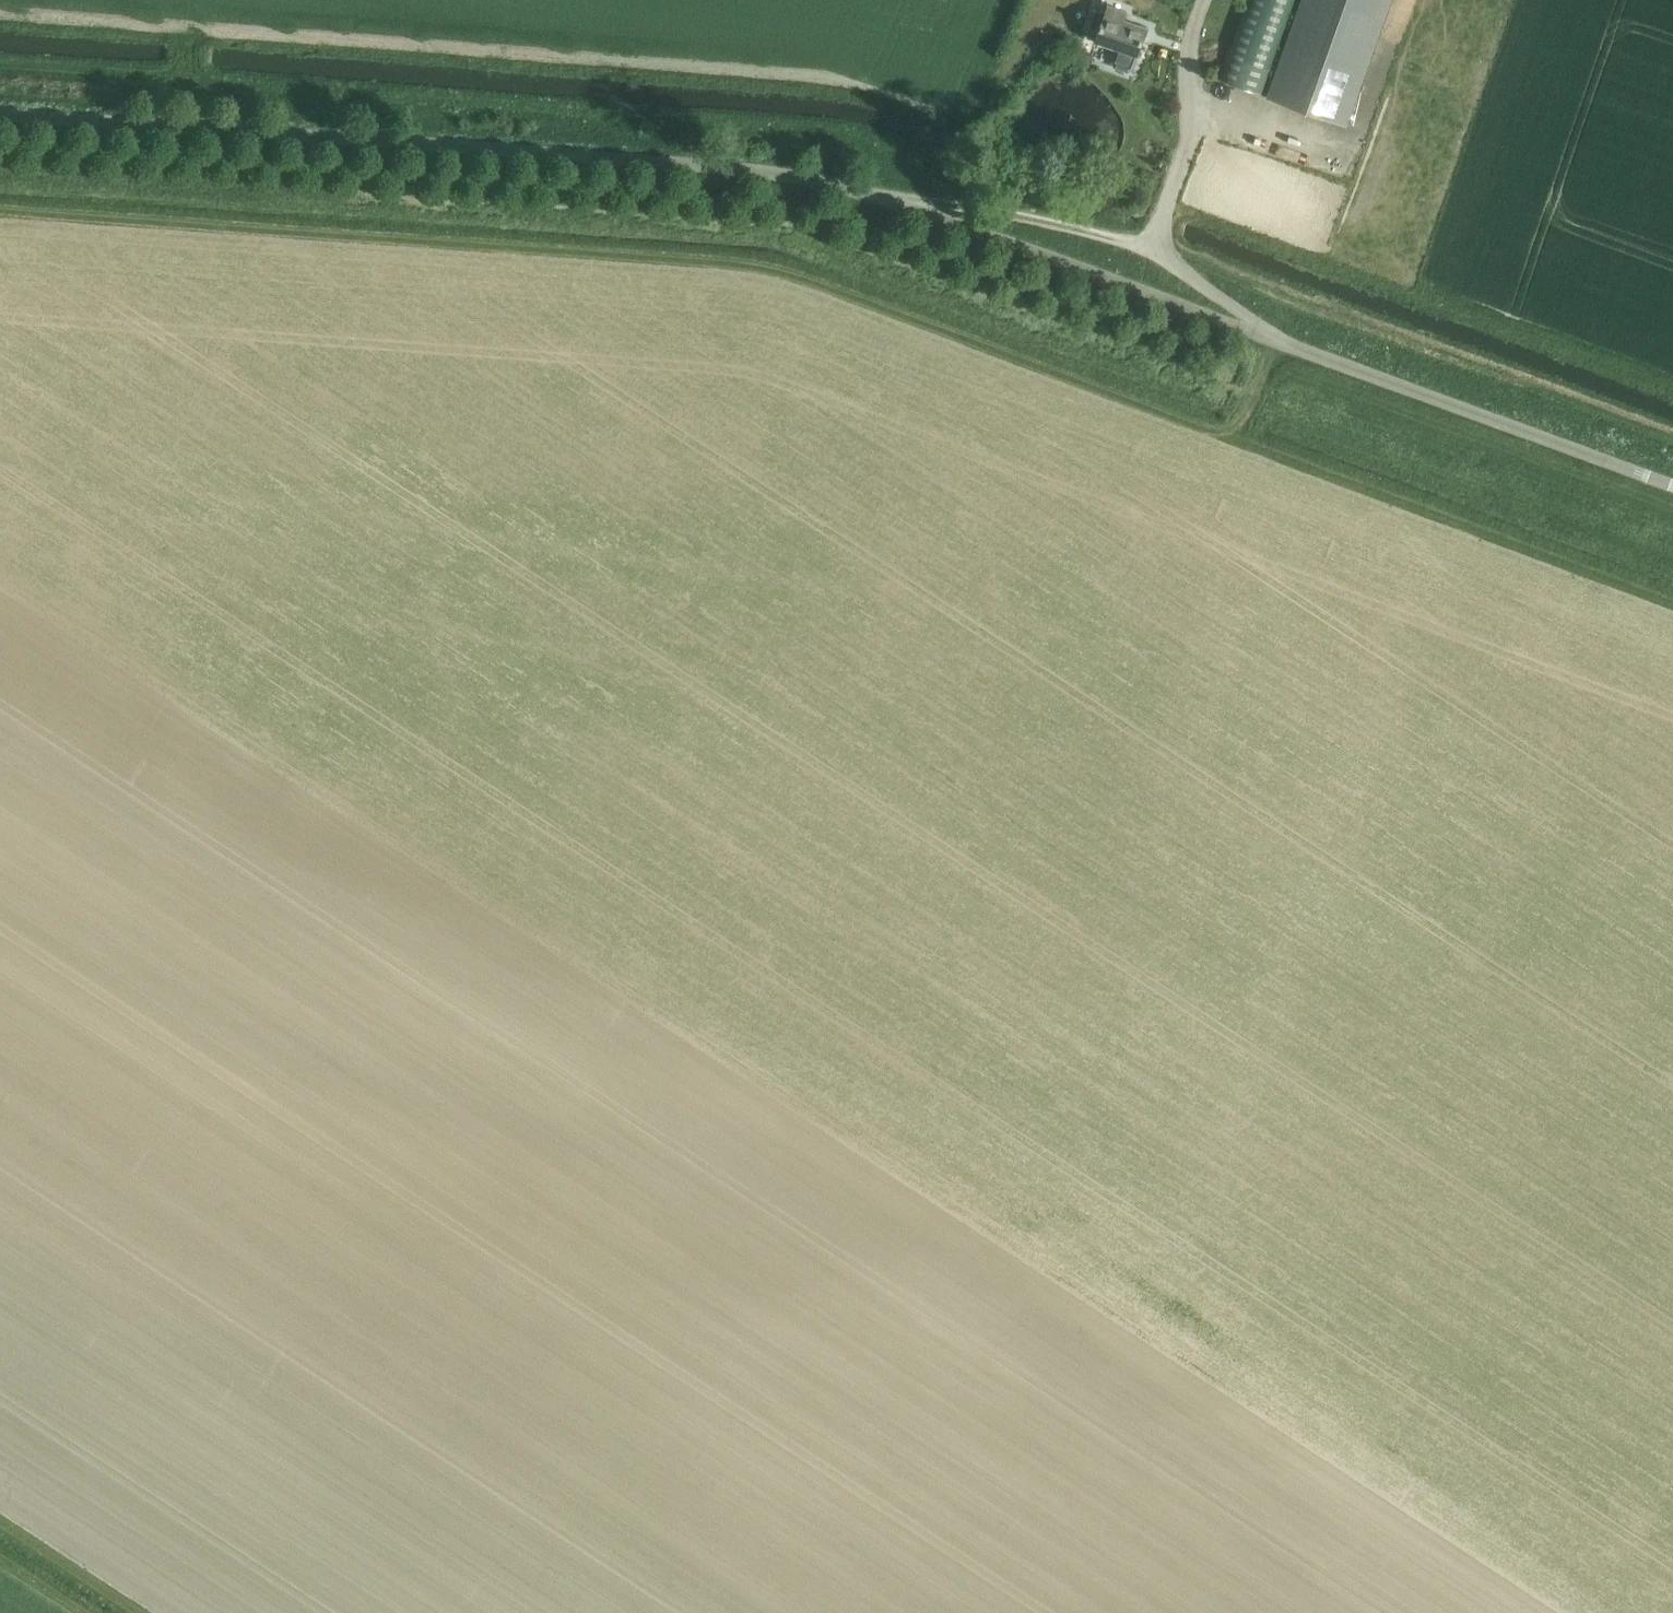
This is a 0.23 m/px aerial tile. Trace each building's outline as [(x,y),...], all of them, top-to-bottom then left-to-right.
[(1297,0),(1245,0),(1217,79),(1263,95),(1297,0)] [(1354,106),(1392,0),(1303,0),(1268,98),(1347,126),(1354,106)] [(1096,11),(1095,15),(1091,27),(1101,31),(1097,41),(1118,49),(1113,62),(1115,68),(1128,72),(1133,70),(1148,29),(1124,21),(1127,13),(1109,6),(1107,14),(1096,11)]
